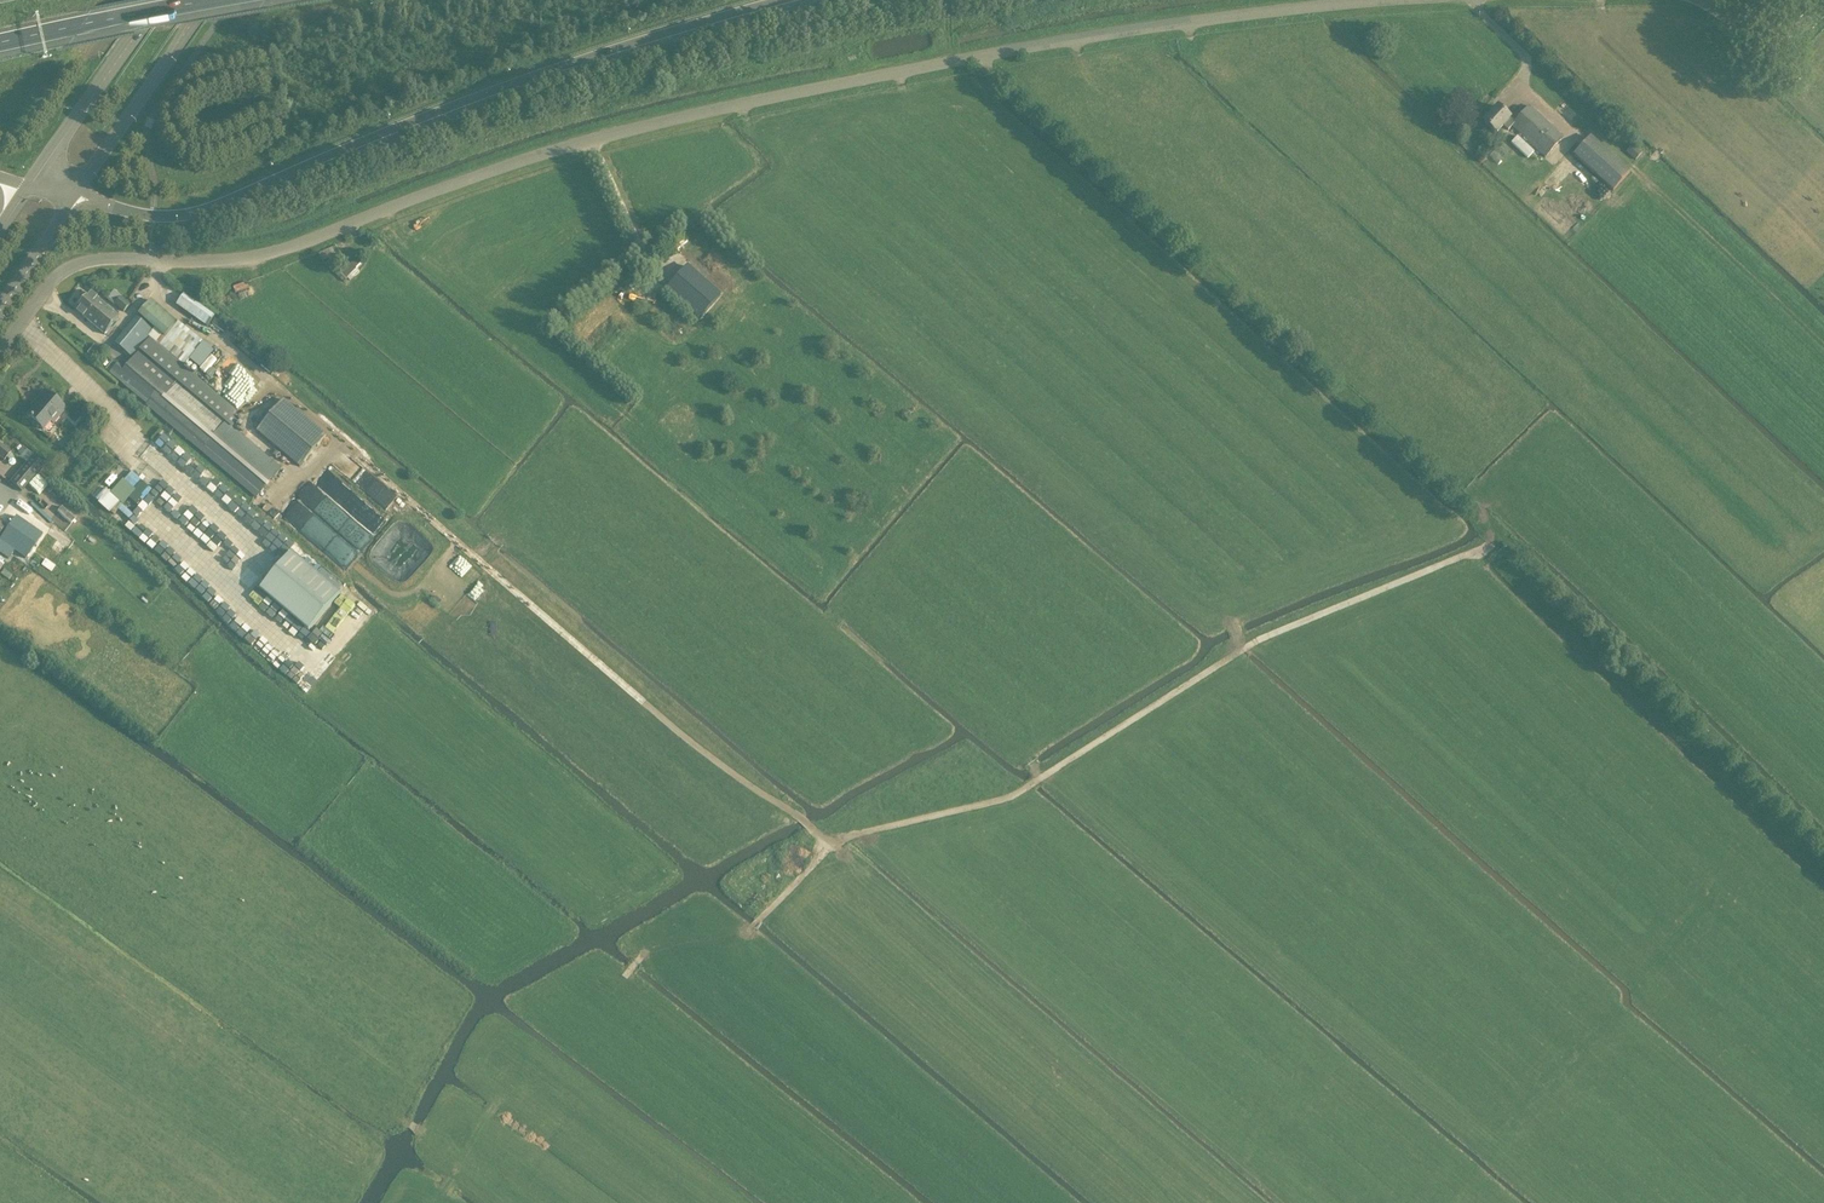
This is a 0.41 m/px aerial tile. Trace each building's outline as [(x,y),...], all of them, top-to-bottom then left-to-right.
[(1563,138),(1530,106),(1514,123),(1512,127),(1545,158),(1563,138)] [(1498,107),(1483,122),(1496,134),(1503,126),(1508,131),(1512,127),(1514,123),(1510,119),(1510,118),(1498,107)] [(1613,191),(1630,173),(1591,138),(1574,156),(1613,191)] [(1626,152),(1635,161),(1643,152),(1633,144),(1626,152)] [(359,256),(342,272),(337,267),(344,261),(337,255),(327,265),(345,283),(349,278),(348,277),(350,275),(353,278),(359,272),(356,268),(364,261),(359,256)] [(688,266),(666,290),(699,320),(721,295),(688,266)] [(235,293),(249,288),(247,283),(233,288),(235,293)] [(105,335),(120,317),(91,293),(76,311),(105,335)] [(130,304),(121,296),(115,304),(124,312),(130,304)] [(208,327),(215,318),(182,296),(176,305),(208,327)] [(259,495),(281,469),(232,429),(239,421),(232,416),(236,411),(184,367),(204,343),(152,300),(138,315),(155,329),(154,331),(137,317),(115,343),(132,357),(149,337),(151,339),(141,350),(124,370),(117,364),(110,373),(146,404),(202,452),(204,449),(259,495)] [(273,368),(265,361),(260,366),(269,373),(273,368)] [(39,403),(27,417),(43,430),(50,421),(53,424),(65,410),(44,391),(36,400),(39,403)] [(257,432),(302,468),(326,436),(283,400),(257,432)] [(4,461),(7,458),(11,453),(0,444),(0,457),(4,461)] [(11,453),(7,458),(11,461),(15,457),(11,453)] [(21,492),(43,466),(32,457),(10,483),(21,492)] [(132,472),(128,477),(139,486),(143,482),(132,472)] [(182,492),(192,482),(181,472),(172,482),(182,492)] [(128,477),(124,481),(135,491),(139,486),(128,477)] [(101,485),(92,495),(96,499),(106,489),(101,485)] [(106,489),(96,499),(99,502),(100,503),(110,493),(106,489)] [(119,501),(110,511),(114,515),(124,505),(120,501),(119,501)] [(61,507),(57,512),(71,524),(75,520),(61,507)] [(127,512),(118,522),(122,526),(132,515),(127,512)] [(0,541),(0,553),(10,559),(15,551),(27,559),(43,535),(16,517),(0,541)] [(291,553),(260,590),(309,631),(340,594),(291,553)] [(45,560),(41,566),(51,573),(55,567),(45,560)]
